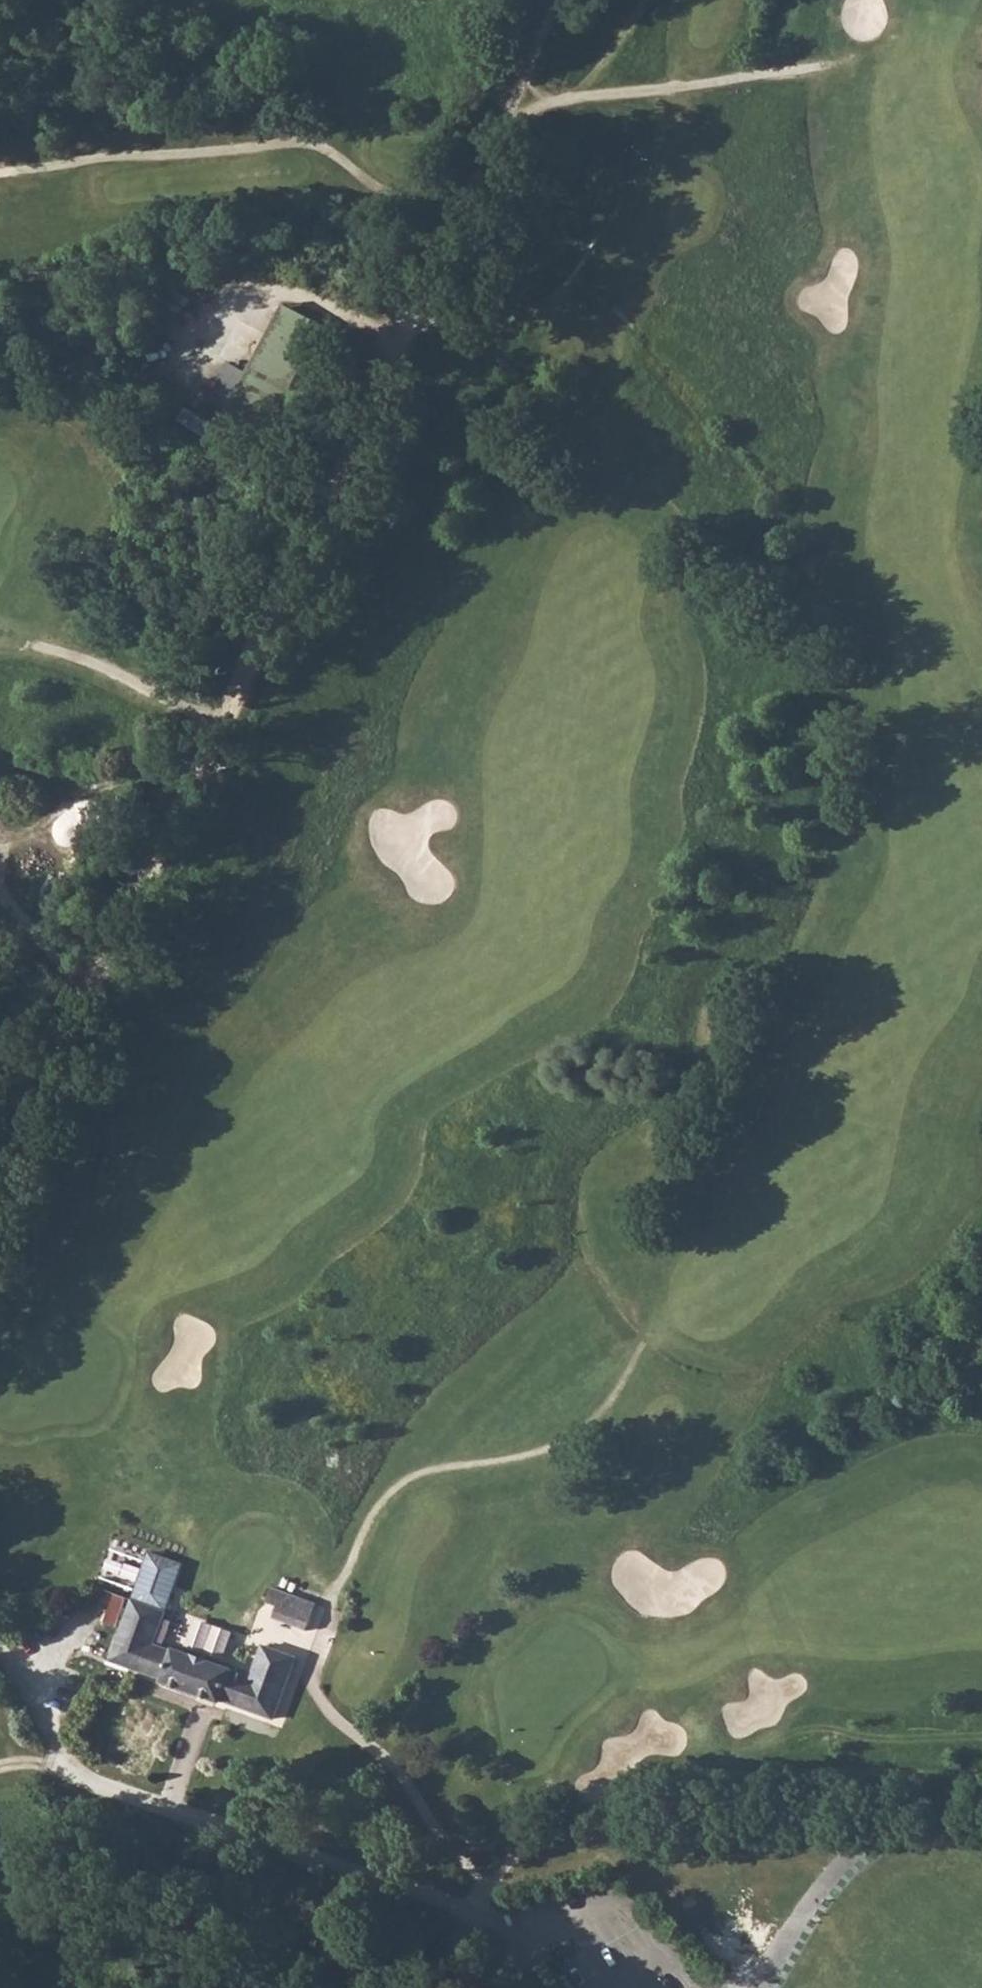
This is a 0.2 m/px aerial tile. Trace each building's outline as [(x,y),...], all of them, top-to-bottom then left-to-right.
[(285,302),(251,372),(230,362),(210,403),(269,432),(323,321),(285,302)] [(153,1549),(113,1659),(166,1677),(165,1680),(223,1700),(225,1698),(275,1717),(297,1658),(263,1644),(252,1674),(229,1666),(229,1663),(178,1646),(177,1648),(157,1642),(186,1562),(153,1549)] [(274,1613),(310,1626),(319,1601),(272,1584),(267,1597),(278,1602),(274,1613)] [(117,1592),(107,1621),(123,1626),(132,1597),(117,1592)] [(225,1651),(230,1625),(195,1619),(191,1645),(225,1651)]
